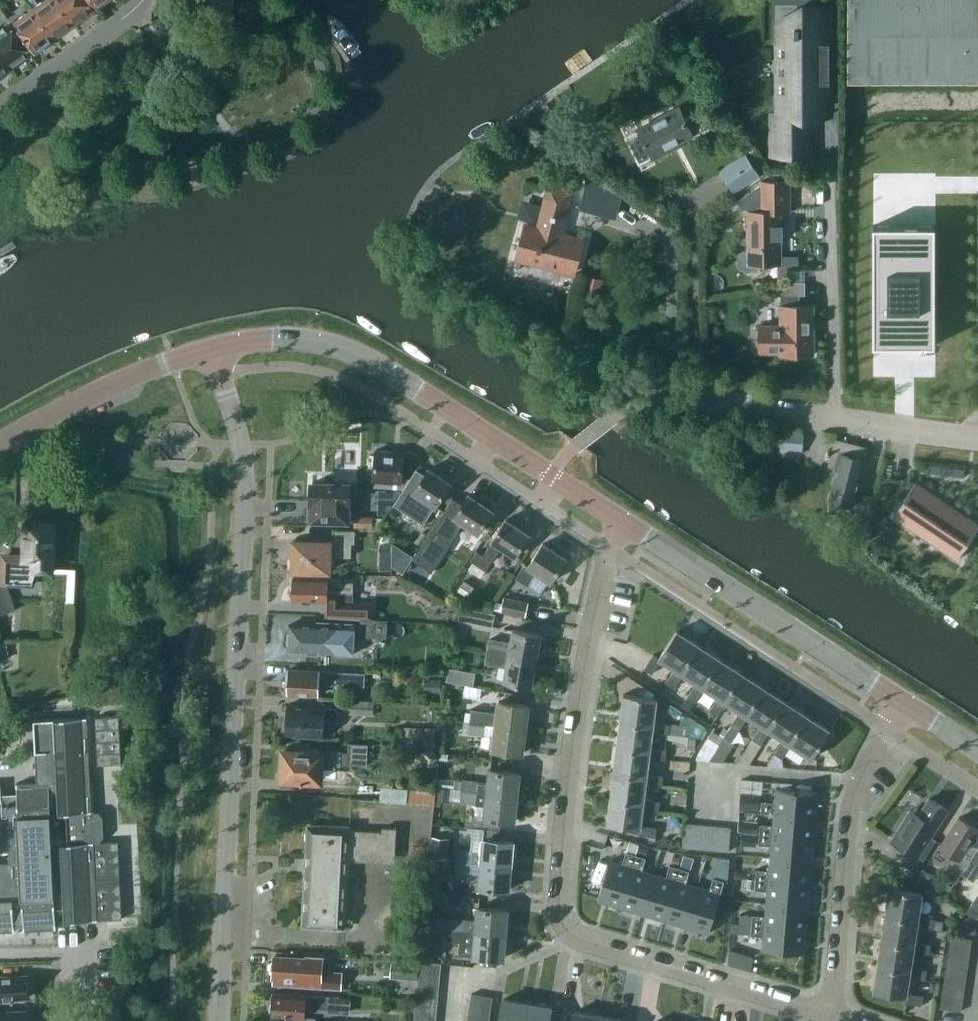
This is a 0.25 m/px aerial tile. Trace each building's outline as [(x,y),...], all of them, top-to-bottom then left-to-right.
[(33,9),(54,38),(73,24),(56,0),(46,0),(33,9)] [(73,24),(93,10),(86,0),(56,0),(73,24)] [(848,80),(977,80),(977,0),(848,0),(848,80)] [(797,24),(795,24),(795,33),(797,33),(797,41),(778,41),(778,96),(830,96),(829,8),(797,8),(797,24)] [(54,38),(33,9),(14,23),(35,52),(54,38)] [(0,31),(0,53),(10,67),(12,65),(15,66),(26,58),(25,56),(30,52),(9,24),(0,31)] [(10,67),(0,53),(0,77),(6,72),(5,71),(10,67)] [(679,105),(638,126),(652,153),(654,152),(657,157),(671,150),(668,145),(697,130),(703,127),(697,116),(687,121),(680,106),(679,105)] [(795,113),(772,113),(772,156),(795,156),(795,120),(795,113)] [(746,152),(719,170),(734,192),(760,174),(746,152)] [(623,194),(588,173),(579,209),(616,218),(623,194)] [(761,183),(736,199),(742,208),(745,206),(747,210),(780,209),(780,211),(788,211),(788,179),(761,179),(761,183)] [(547,182),(536,226),(526,224),(518,257),(575,271),(583,238),(563,233),(574,188),(547,182)] [(778,225),(780,225),(780,211),(780,209),(747,210),(748,248),(743,250),(741,254),(740,259),(742,263),(746,265),(750,266),(755,264),(757,260),(780,260),(780,236),(779,236),(778,225)] [(873,225),(873,345),(935,345),(935,225),(873,225)] [(580,299),(597,303),(603,279),(586,275),(580,299)] [(780,323),(756,323),(756,353),(780,353),(780,354),(812,354),(812,305),(799,305),(799,295),(803,295),(803,282),(776,283),(776,294),(780,294),(780,323)] [(784,432),(782,447),(802,449),(803,434),(784,432)] [(829,500),(852,506),(867,448),(836,439),(828,469),(837,472),(829,500)] [(374,487),(404,489),(410,479),(401,478),(402,450),(376,449),(374,487)] [(404,489),(396,501),(397,502),(398,500),(426,518),(433,507),(434,508),(434,507),(434,506),(436,503),(436,504),(450,482),(428,468),(422,477),(415,472),(410,479),(404,489)] [(349,484),(344,484),(342,481),(338,481),(335,483),(312,483),(312,508),(308,508),(308,519),(352,520),(351,527),(370,528),(371,517),(352,516),(352,511),(348,511),(349,484)] [(893,516),(911,528),(914,524),(945,544),(941,549),(957,559),(977,528),(977,525),(916,483),(893,516)] [(414,556),(412,558),(432,571),(433,570),(431,569),(436,561),(437,562),(447,548),(443,546),(460,520),(478,531),(493,510),(470,495),(463,504),(453,497),(441,515),(414,556)] [(494,539),(484,554),(479,551),(473,560),(486,569),(502,546),(516,555),(530,534),(506,518),(492,539),(494,539)] [(0,584),(0,610),(2,615),(15,610),(7,583),(32,584),(36,569),(52,570),(53,523),(26,522),(24,558),(4,557),(3,583),(0,584)] [(355,541),(355,530),(335,529),(334,541),(294,540),(294,553),(290,556),(290,564),(294,567),(294,569),(331,570),(331,556),(352,556),(352,542),(355,541)] [(552,581),(567,558),(545,543),(529,566),(525,564),(516,577),(530,585),(537,573),(552,581)] [(390,559),(391,547),(379,546),(379,559),(390,559)] [(405,551),(394,568),(403,573),(412,558),(414,556),(405,551)] [(358,618),(373,619),(373,602),(354,602),(354,582),(329,582),(329,578),(294,577),(294,587),(290,589),(290,595),(293,597),(293,601),(331,602),(331,617),(358,618)] [(467,596),(474,587),(464,580),(458,590),(467,596)] [(501,610),(525,615),(527,603),(503,598),(501,610)] [(454,618),(492,625),(494,613),(457,605),(454,618)] [(305,625),(292,624),(292,634),(289,636),(289,645),(291,647),(291,649),(369,651),(369,621),(306,619),(305,625)] [(387,619),(381,619),(381,630),(404,630),(405,619),(387,619)] [(541,635),(541,634),(513,629),(511,642),(490,638),(488,652),(536,661),(538,651),(541,652),(544,648),(545,644),(545,640),(544,636),(541,635)] [(675,669),(679,671),(698,643),(678,629),(659,658),(654,654),(645,668),(652,673),(662,659),(675,669)] [(9,658),(5,642),(0,643),(0,660),(9,658)] [(684,674),(697,682),(701,685),(719,657),(698,643),(679,671),(675,669),(666,682),(675,688),(684,674)] [(532,685),(536,661),(488,652),(486,663),(507,666),(504,680),(532,685)] [(706,688),(719,697),(723,699),(741,671),(719,657),(701,685),(697,682),(688,695),(697,701),(706,688)] [(363,686),(364,674),(319,672),(319,670),(289,668),(289,675),(286,677),(285,689),(289,692),(319,694),(320,684),(363,686)] [(446,681),(473,685),(475,672),(449,668),(446,681)] [(727,702),(740,710),(744,713),(763,686),(741,671),(723,699),(719,697),(710,710),(718,715),(727,702)] [(440,692),(441,679),(424,678),(423,691),(440,692)] [(762,725),(766,728),(784,700),(763,686),(744,713),(740,710),(732,724),(740,729),(748,716),(762,725)] [(653,698),(654,694),(644,687),(638,696),(653,698)] [(624,694),(621,722),(654,726),(654,731),(670,733),(671,724),(655,722),(658,698),(653,698),(638,696),(624,694)] [(341,713),(372,715),(373,702),(342,700),(341,713)] [(784,740),(788,742),(806,715),(784,700),(766,728),(762,725),(753,738),(761,743),(770,730),(784,740)] [(471,722),(525,730),(529,706),(500,702),(498,714),(473,710),(471,722)] [(336,720),(337,708),(287,705),(287,719),(283,721),(282,728),(285,730),(285,734),(325,736),(326,720),(336,720)] [(440,719),(441,708),(432,707),(431,718),(440,719)] [(784,740),(776,752),(784,758),(786,755),(799,763),(805,754),(812,758),(831,731),(806,715),(788,742),(784,740)] [(121,716),(97,717),(99,765),(123,764),(121,716)] [(0,782),(0,852),(9,852),(9,861),(0,862),(0,931),(14,930),(14,925),(23,924),(23,929),(55,928),(54,907),(64,907),(64,921),(96,920),(109,919),(122,919),(122,918),(118,841),(112,842),(99,842),(99,841),(103,837),(103,834),(102,816),(98,812),(91,812),(87,717),(34,720),(37,783),(16,783),(16,794),(1,794),(0,782)] [(470,732),(471,722),(463,721),(462,731),(470,732)] [(522,754),(525,730),(471,722),(470,732),(485,735),(485,734),(495,736),(493,749),(522,754)] [(618,748),(651,752),(650,757),(666,759),(668,750),(651,748),(654,731),(654,726),(621,722),(618,748)] [(685,736),(687,726),(671,724),(670,733),(669,734),(685,736)] [(730,743),(740,729),(732,724),(722,737),(730,743)] [(434,747),(435,728),(401,727),(400,746),(434,747)] [(719,744),(722,737),(712,731),(708,737),(719,744)] [(694,750),(696,739),(687,738),(686,749),(694,750)] [(347,764),(365,765),(367,744),(348,743),(347,764)] [(339,764),(340,749),(296,746),(296,750),(280,749),(279,777),(319,779),(320,763),(339,764)] [(429,763),(438,759),(433,748),(423,753),(429,763)] [(614,774),(648,778),(647,783),(663,785),(664,776),(648,774),(650,757),(651,752),(618,748),(614,774)] [(464,780),(462,792),(517,798),(520,772),(491,769),(490,783),(464,780)] [(614,774),(611,800),(644,804),(644,809),(659,811),(661,801),(654,800),(655,796),(646,795),(647,783),(648,778),(614,774)] [(453,790),(454,780),(439,778),(438,788),(450,789),(453,790)] [(761,811),(774,812),(774,811),(816,814),(818,791),(776,787),(775,801),(762,800),(761,811)] [(448,803),(450,789),(438,788),(436,788),(435,801),(448,803)] [(514,821),(517,798),(462,792),(461,802),(487,805),(486,818),(514,821)] [(741,796),(740,808),(759,810),(760,798),(741,796)] [(930,799),(919,816),(911,810),(892,840),(919,857),(931,838),(949,811),(930,799)] [(644,809),(644,804),(611,800),(608,824),(641,828),(640,834),(656,836),(657,827),(649,826),(650,821),(642,820),(644,809)] [(774,812),(773,824),(760,822),(759,832),(814,837),(816,814),(774,811),(774,812)] [(954,882),(977,845),(977,838),(974,835),(977,830),(958,818),(940,847),(955,856),(943,874),(954,882)] [(394,861),(396,828),(385,828),(384,832),(351,830),(351,826),(307,823),(300,926),(345,929),(350,858),(394,861)] [(683,847),(695,848),(697,824),(686,823),(683,847)] [(743,823),(742,832),(757,833),(757,824),(743,823)] [(709,825),(697,824),(695,848),(706,849),(709,825)] [(720,826),(709,825),(706,849),(718,850),(720,826)] [(732,827),(720,826),(718,850),(729,851),(732,827)] [(770,856),(812,860),(814,837),(759,832),(758,842),(771,844),(770,856)] [(742,833),(741,842),(756,844),(757,835),(742,833)] [(432,837),(430,858),(446,859),(448,838),(432,837)] [(924,860),(936,841),(931,838),(919,857),(924,860)] [(456,852),(455,862),(511,867),(513,842),(483,839),(482,854),(456,852)] [(629,841),(626,852),(635,854),(638,844),(629,841)] [(622,864),(609,860),(597,900),(620,907),(635,854),(626,852),(622,864)] [(976,853),(963,874),(973,880),(977,873),(977,854),(976,853)] [(642,870),(646,857),(635,854),(620,907),(642,913),(654,873),(642,870)] [(683,854),(680,866),(689,869),(692,857),(683,854)] [(812,860),(770,856),(769,869),(756,868),(755,878),(810,883),(812,860)] [(509,891),(511,867),(455,862),(454,872),(481,875),(479,888),(509,891)] [(669,864),(666,877),(654,873),(642,913),(664,920),(679,867),(669,864)] [(679,867),(664,920),(686,926),(697,887),(685,883),(689,870),(679,867)] [(925,883),(930,877),(920,870),(916,877),(925,883)] [(724,881),(713,878),(709,890),(697,887),(686,926),(708,933),(724,881)] [(755,878),(755,888),(767,889),(766,902),(808,905),(810,883),(755,878)] [(447,895),(448,882),(427,881),(427,894),(447,895)] [(890,888),(886,915),(919,920),(918,925),(933,928),(935,918),(919,915),(922,893),(890,888)] [(976,918),(977,915),(977,892),(965,912),(976,918)] [(806,928),(808,905),(766,902),(765,914),(752,913),(752,923),(806,928)] [(449,929),(449,930),(505,934),(507,910),(478,908),(476,931),(466,930),(467,919),(450,918),(450,919),(436,918),(435,928),(449,929)] [(751,925),(752,916),(740,914),(739,924),(751,925)] [(918,925),(919,920),(886,915),(882,941),(915,946),(914,951),(929,954),(931,944),(915,942),(918,925)] [(751,933),(764,934),(762,948),(804,952),(806,928),(752,923),(751,933)] [(474,956),(503,958),(505,934),(449,930),(448,942),(461,943),(460,955),(474,956)] [(951,937),(950,947),(970,950),(971,940),(951,937)] [(878,966),(911,971),(910,977),(926,979),(927,970),(911,968),(914,951),(915,946),(882,941),(878,966)] [(430,945),(421,944),(420,958),(433,959),(434,945),(430,945)] [(950,947),(948,957),(968,960),(970,950),(950,947)] [(730,950),(729,964),(752,971),(753,957),(730,950)] [(273,984),(321,986),(341,987),(342,971),(321,970),(322,959),(275,957),(274,963),(270,964),(270,973),(273,977),(273,984)] [(948,957),(947,967),(967,970),(968,960),(948,957)] [(390,978),(416,980),(417,964),(391,962),(391,961),(385,961),(384,975),(390,976),(390,978)] [(420,961),(419,972),(439,974),(440,963),(420,961)] [(911,971),(878,966),(874,992),(906,997),(905,1002),(922,1005),(923,995),(907,993),(910,977),(911,971)] [(965,980),(967,970),(947,967),(945,977),(965,980)] [(419,972),(417,982),(438,985),(439,974),(419,972)] [(14,996),(28,995),(28,993),(30,993),(29,978),(27,978),(27,976),(0,977),(0,999),(14,998),(14,996)] [(945,977),(944,987),(964,990),(965,980),(945,977)] [(417,982),(416,993),(437,995),(438,985),(417,982)] [(944,987),(942,997),(962,1000),(964,990),(944,987)] [(351,998),(336,997),(273,991),(272,1000),(269,1001),(268,1009),(271,1011),(271,1014),(305,1017),(306,1007),(328,1009),(328,1012),(349,1014),(351,998)] [(416,993),(415,1004),(436,1006),(437,995),(416,993)] [(471,994),(469,1004),(490,1008),(492,997),(471,994)] [(962,1000),(942,997),(941,1007),(961,1010),(962,1000)] [(527,1003),(503,999),(500,1020),(524,1020),(527,1003)] [(524,1020),(548,1020),(550,1007),(527,1003),(524,1020)] [(415,1004),(414,1015),(435,1017),(436,1006),(415,1004)] [(469,1004),(468,1015),(489,1018),(490,1008),(469,1004)] [(26,1018),(26,1011),(0,1012),(0,1020),(28,1020),(26,1018)] [(597,1015),(575,1011),(573,1020),(596,1020),(597,1015)]
